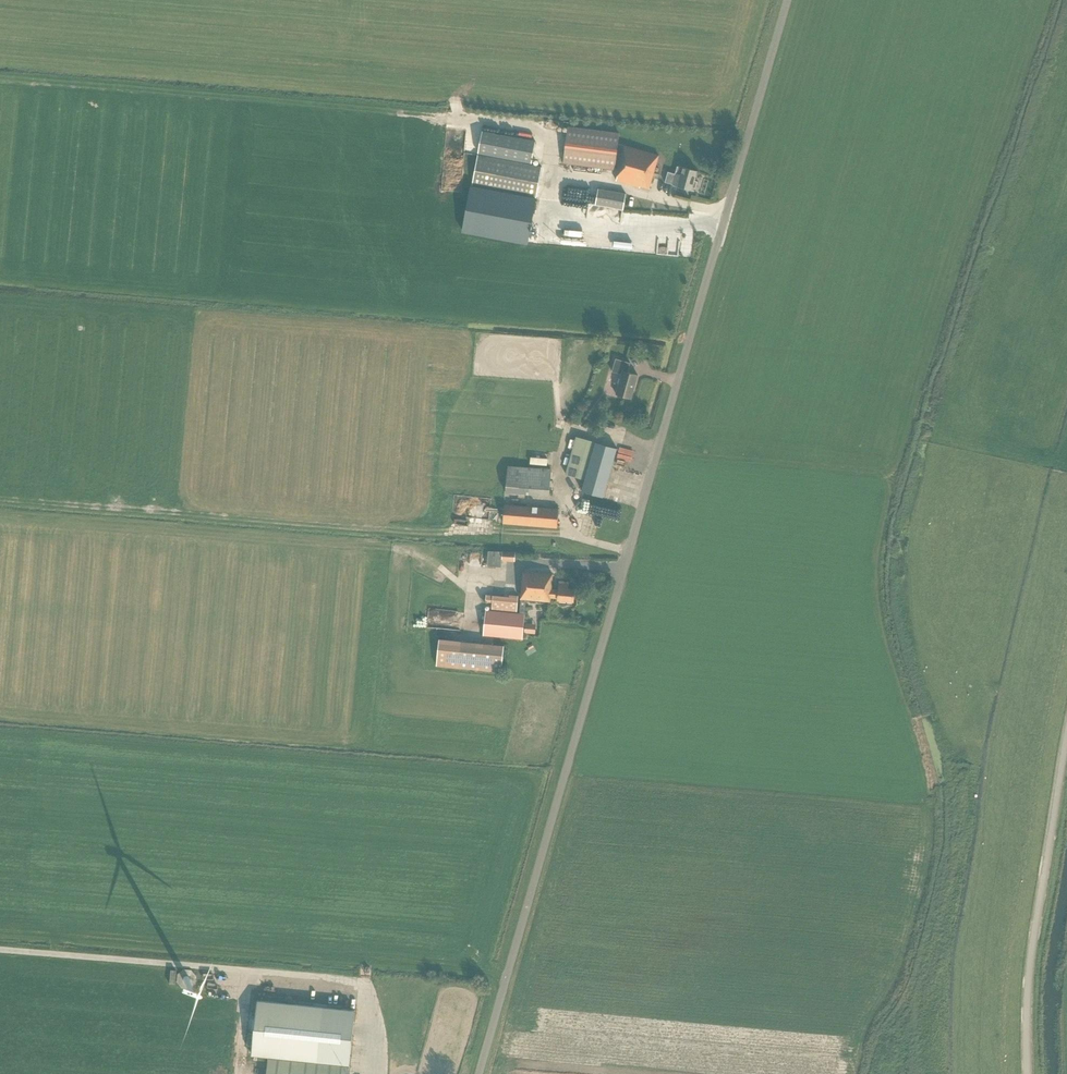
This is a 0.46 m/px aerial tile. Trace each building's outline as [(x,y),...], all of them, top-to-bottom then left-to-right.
[(659,155),(621,144),(618,143),(619,133),(568,126),(563,163),(614,170),(615,164),(618,165),(616,170),(619,171),(616,180),(640,187),(640,186),(649,188),(659,155)] [(536,141),(482,131),(478,153),(532,163),(536,141)] [(542,167),(478,155),(472,185),(536,197),(542,167)] [(697,171),(683,167),(677,166),(672,184),(692,190),(697,171)] [(536,199),(471,187),(463,231),(528,243),(536,199)] [(595,204),(623,209),(626,193),(598,188),(595,204)] [(631,398),(638,375),(628,372),(630,363),(616,358),(612,371),(622,374),(616,394),(631,398)] [(617,448),(596,442),(576,436),(566,474),(585,480),(582,491),(603,497),(617,448)] [(620,455),(619,460),(631,463),(633,459),(620,455)] [(531,457),(530,465),(548,465),(548,458),(531,457)] [(549,494),(551,469),(508,466),(506,491),(549,494)] [(557,527),(559,509),(504,504),(503,523),(557,527)] [(501,567),(502,560),(502,551),(488,551),(487,566),(501,567)] [(515,552),(502,551),(502,560),(515,561),(515,552)] [(574,601),(575,589),(568,588),(569,582),(560,581),(559,590),(551,589),(553,574),(523,571),(521,599),(520,614),(486,611),(484,636),(523,639),(526,599),(550,601),(550,597),(558,598),(558,600),(574,601)] [(509,596),(493,595),(492,609),(517,612),(518,595),(509,594),(509,596)] [(428,625),(445,626),(446,616),(445,615),(445,609),(429,607),(428,625)] [(535,633),(536,624),(525,623),(524,633),(535,633)] [(439,639),(436,665),(502,672),(504,646),(439,639)] [(355,1010),(257,1000),(252,1055),(350,1065),(355,1010)] [(348,1066),(269,1058),(267,1073),(348,1073),(348,1066)]
